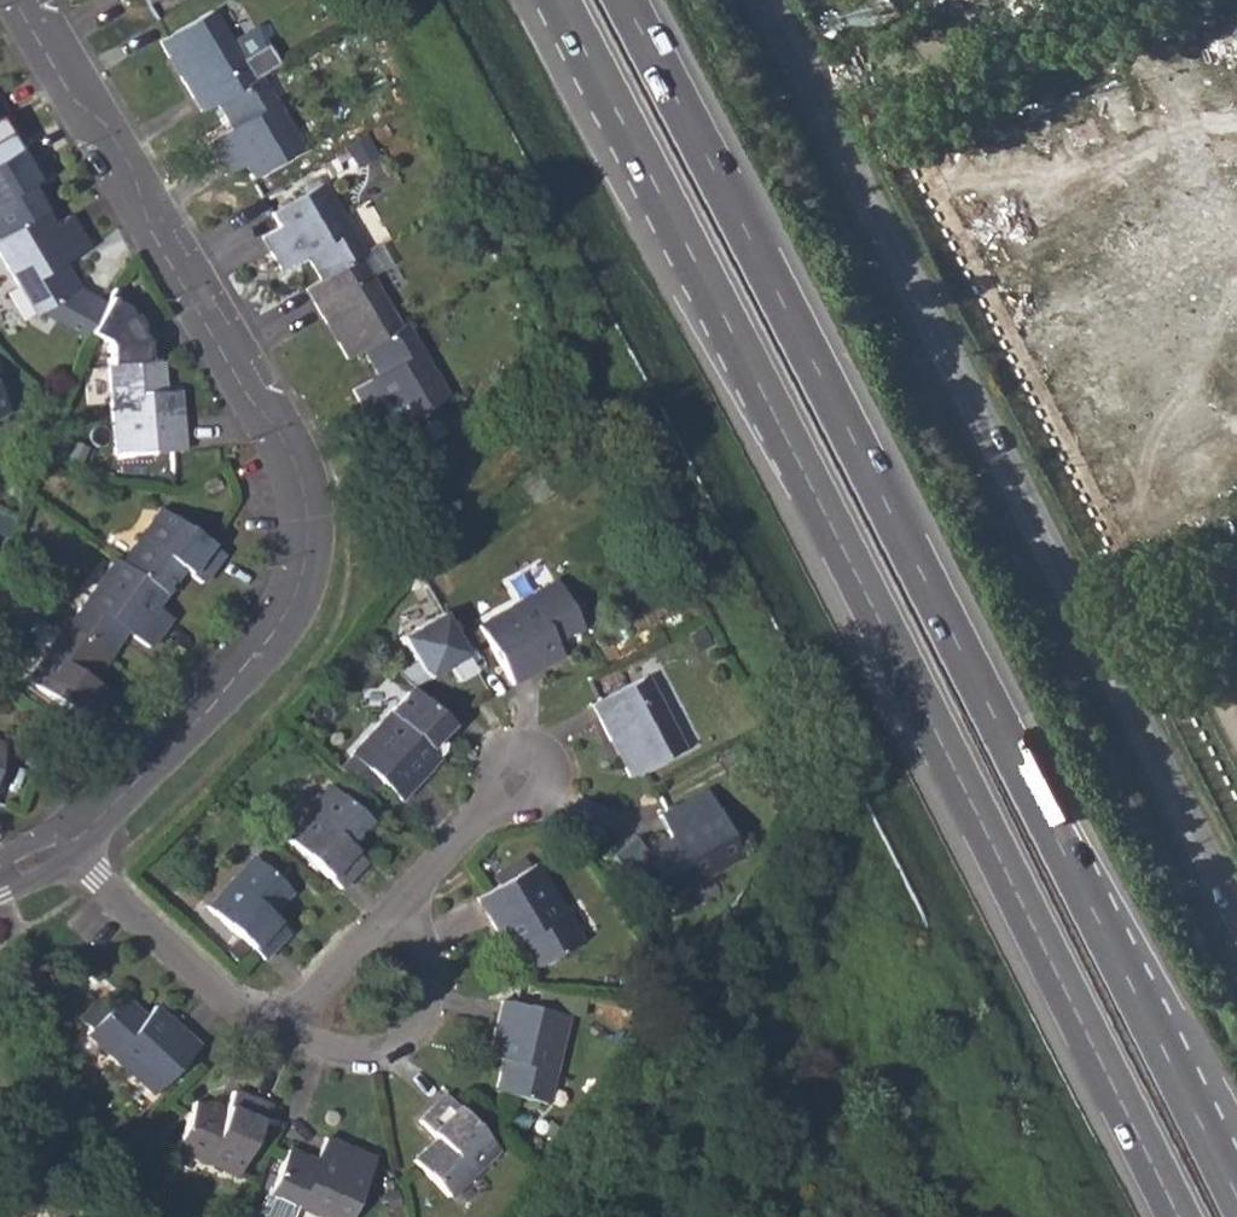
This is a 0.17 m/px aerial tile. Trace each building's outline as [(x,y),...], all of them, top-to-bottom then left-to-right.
[(211,105),(251,81),(209,10),(156,42),(199,113),(211,105)] [(251,81),(211,105),(225,130),(203,142),(222,175),(238,167),(246,180),(298,149),(255,78),(251,81)] [(30,140),(15,149),(5,132),(0,135),(0,235),(41,210),(26,184),(49,172),(30,140)] [(301,256),(317,283),(356,260),(360,257),(317,185),(268,214),(276,229),(259,238),(278,270),(301,256)] [(58,264),(83,248),(64,216),(49,224),(41,210),(0,235),(0,261),(32,314),(36,311),(83,342),(96,311),(99,306),(73,290),(58,264)] [(303,292),(344,360),(358,352),(396,328),(356,260),(317,283),(303,292)] [(384,412),(393,426),(445,396),(402,325),(396,328),(358,352),(372,375),(349,389),(368,421),(384,412)] [(104,364),(112,454),(180,447),(175,391),(161,393),(158,359),(104,364)] [(120,561),(162,592),(179,570),(198,583),(221,552),(158,509),(120,561)] [(64,626),(105,656),(123,632),(145,647),(168,617),(152,606),(162,592),(120,561),(115,557),(64,626)] [(476,626),(509,683),(560,653),(553,642),(579,627),(553,582),(476,626)] [(457,682),(474,672),(440,613),(398,638),(423,680),(447,665),(457,682)] [(24,680),(87,725),(109,696),(87,680),(105,656),(64,626),(24,680)] [(590,704),(628,776),(681,749),(643,678),(590,704)] [(348,753),(398,799),(436,758),(434,756),(439,751),(441,742),(435,738),(447,724),(409,688),(348,753)] [(281,835),(337,888),(362,860),(344,843),(365,821),(327,786),(281,835)] [(656,883),(664,897),(737,857),(703,791),(656,816),(667,838),(641,852),(656,883)] [(656,883),(641,852),(631,836),(609,857),(635,893),(656,883)] [(204,907),(259,959),(284,932),(264,914),(284,892),(248,858),(204,907)] [(516,940),(533,968),(575,943),(528,865),(473,896),(504,947),(516,940)] [(84,1033),(150,1094),(192,1046),(149,1008),(140,1018),(116,996),(84,1033)] [(495,1090),(545,1103),(564,1016),(500,1000),(488,1057),(502,1060),(495,1090)] [(168,1147),(232,1175),(264,1106),(229,1091),(219,1113),(190,1100),(168,1147)] [(411,1159),(448,1196),(496,1150),(442,1093),(416,1117),(434,1136),(411,1159)] [(322,1216),(346,1216),(372,1158),(321,1137),(311,1160),(284,1149),(265,1193),(322,1216)]
